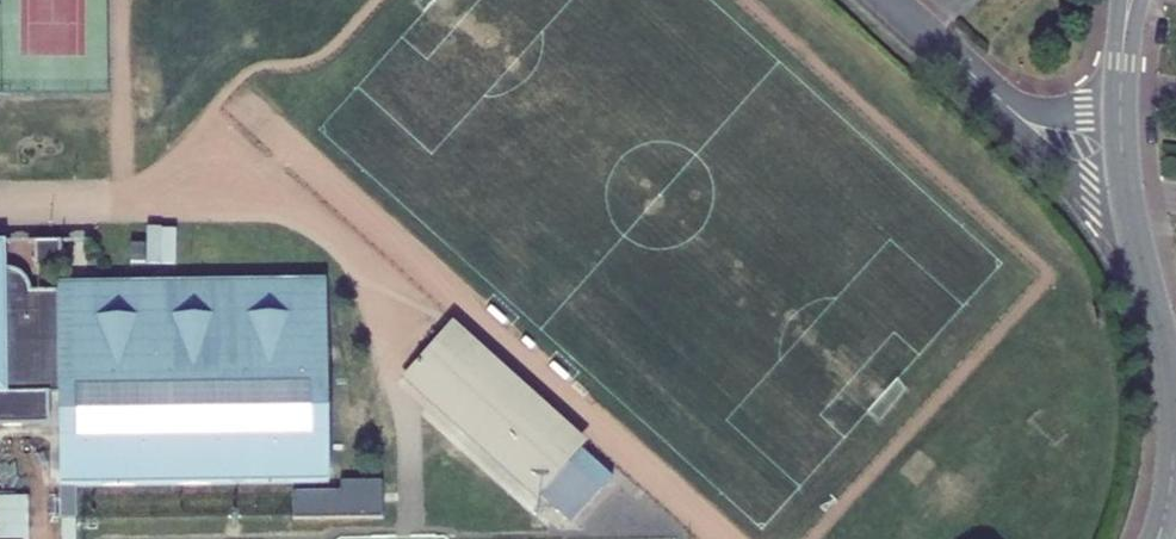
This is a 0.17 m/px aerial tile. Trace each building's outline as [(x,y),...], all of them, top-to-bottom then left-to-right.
[(49,425),(49,393),(58,392),(60,488),(329,484),(327,287),(233,288),(223,285),(213,282),(201,281),(192,281),(187,280),(181,280),(172,282),(161,284),(149,288),(57,289),(31,290),(30,287),(28,283),(25,279),(21,274),(16,271),(10,267),(6,266),(6,241),(0,241),(0,427),(49,425)] [(34,241),(34,267),(61,267),(61,241),(34,241)] [(213,282),(223,285),(233,288),(327,287),(327,278),(187,280),(192,281),(201,281),(213,282)] [(161,284),(172,282),(181,280),(187,280),(57,281),(57,289),(149,288),(161,284)] [(564,470),(573,459),(588,442),(558,414),(454,320),(429,347),(559,466),(564,470)] [(541,494),(560,474),(564,470),(559,466),(429,347),(402,375),(537,498),(541,494)] [(564,470),(560,474),(541,494),(560,511),(573,523),(605,487),(573,459),(564,470)] [(383,491),(295,493),(295,516),(384,514),(383,491)]
